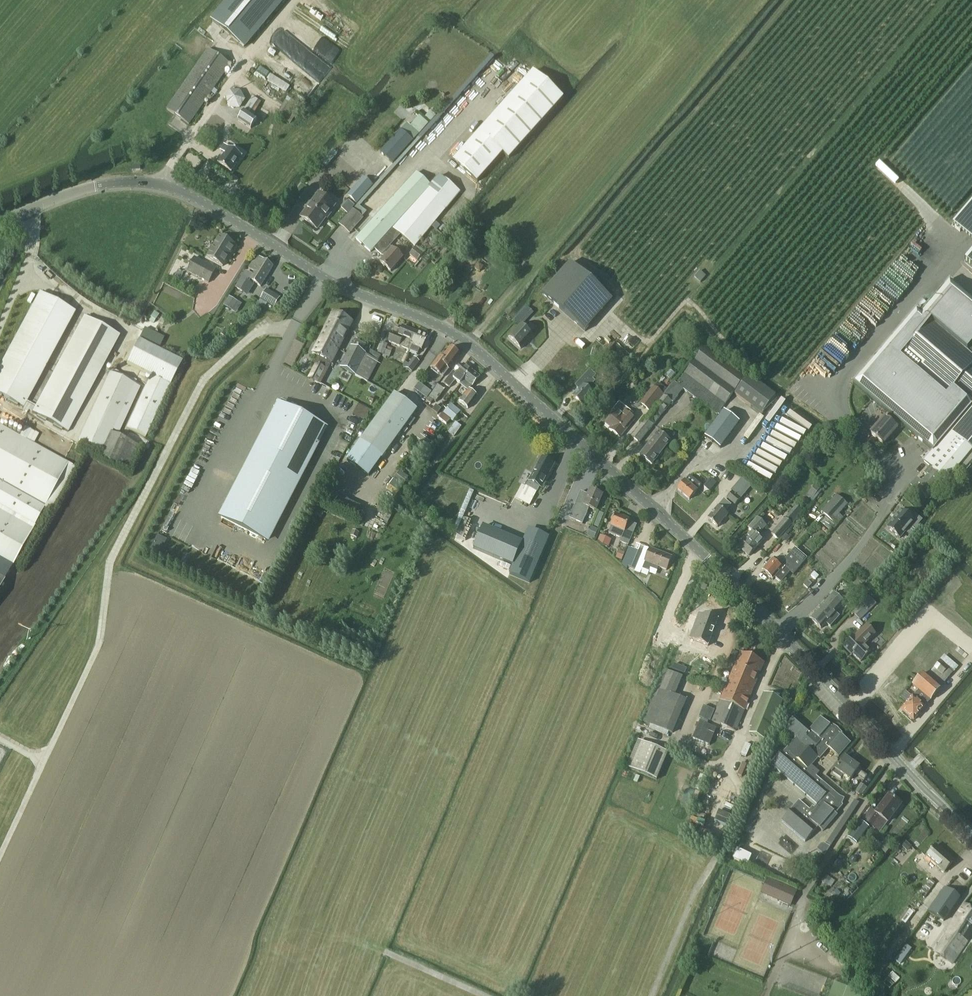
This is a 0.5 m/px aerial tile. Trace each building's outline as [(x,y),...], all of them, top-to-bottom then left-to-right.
[(212,21),(228,34),(244,47),(283,0),(230,0),(212,21)] [(334,9),(325,19),(349,41),(358,32),(334,9)] [(330,68),(281,31),(271,43),(321,81),(330,68)] [(320,38),(314,52),(335,62),(341,48),(320,38)] [(189,124),(230,64),(208,49),(167,109),(189,124)] [(318,79),(267,50),(259,65),(309,94),(318,79)] [(256,75),(286,93),(290,86),(261,68),(256,75)] [(533,71),(453,161),(477,182),(502,154),(509,160),(564,98),(533,71)] [(228,108),(242,109),(243,90),(230,88),(228,108)] [(250,129),(255,121),(256,119),(252,116),(260,103),(252,97),(243,110),(244,110),(237,120),(250,129)] [(401,130),(381,153),(393,163),(413,141),(401,130)] [(218,163),(218,164),(231,173),(232,172),(231,172),(242,156),(242,157),(242,156),(228,147),(229,148),(228,148),(228,147),(224,145),(221,150),(225,153),(219,163),(218,163)] [(414,246),(425,232),(460,191),(444,179),(440,175),(431,185),(417,172),(356,239),(370,252),(374,248),(393,228),(400,234),(414,246)] [(357,204),(372,186),(364,178),(348,196),(357,204)] [(320,194),(302,218),(317,229),(326,217),(327,218),(331,212),(330,211),(335,205),(320,194)] [(971,243),(971,202),(952,225),(971,243)] [(339,224),(350,234),(363,219),(362,217),(367,212),(362,208),(358,214),(353,209),(339,224)] [(393,228),(374,248),(384,257),(380,262),(391,271),(403,258),(389,247),(400,234),(393,228)] [(223,266),(236,246),(220,236),(207,257),(223,266)] [(418,261),(423,254),(415,248),(410,254),(418,261)] [(964,262),(971,269),(971,253),(964,262)] [(249,292),(255,283),(261,286),(273,267),(256,256),(249,268),(254,272),(252,275),(247,272),(237,288),(243,292),(244,290),(249,292)] [(208,283),(216,269),(195,258),(187,272),(208,283)] [(479,263),(475,268),(479,272),(483,267),(479,263)] [(570,263),(543,294),(554,305),(585,332),(612,301),(593,283),(595,280),(590,275),(587,278),(570,263)] [(701,272),(695,278),(700,282),(706,276),(701,272)] [(924,462),(930,466),(945,479),(951,473),(952,474),(956,469),(960,472),(964,466),(961,463),(971,451),(971,301),(951,283),(920,320),(912,313),(853,382),(934,451),(924,462)] [(266,290),(261,299),(274,307),(279,298),(266,290)] [(75,312),(40,293),(0,366),(0,395),(24,408),(26,403),(43,372),(75,312)] [(229,297),(224,306),(230,309),(235,301),(229,297)] [(531,311),(526,307),(514,320),(519,324),(531,311)] [(154,312),(149,320),(153,323),(159,315),(154,312)] [(334,313),(313,354),(317,356),(318,356),(314,363),(315,364),(321,367),(314,381),(320,385),(328,371),(331,363),(342,343),(352,323),(334,313)] [(68,432),(100,372),(120,336),(84,317),(54,372),(35,408),(32,412),(68,432)] [(520,325),(509,338),(521,349),(532,336),(520,325)] [(412,346),(417,333),(403,327),(401,330),(394,328),(388,342),(410,351),(412,346)] [(138,340),(126,364),(151,376),(126,428),(145,437),(182,362),(158,350),(164,338),(144,328),(138,340)] [(412,346),(410,351),(412,352),(418,354),(420,349),(422,350),(427,337),(417,333),(412,346)] [(297,339),(285,360),(293,364),(304,343),(297,339)] [(382,343),(378,353),(384,355),(387,347),(387,345),(382,343)] [(355,376),(366,355),(351,347),(341,368),(355,376)] [(387,347),(384,355),(389,357),(392,349),(387,347)] [(674,382),(632,437),(640,443),(672,401),(673,402),(683,389),(717,415),(745,378),(705,347),(677,384),(674,382)] [(444,377),(460,355),(459,355),(459,353),(456,351),(455,352),(451,349),(449,349),(441,360),(439,358),(431,368),(441,376),(444,377)] [(367,355),(366,355),(355,376),(367,382),(378,361),(381,356),(370,350),(367,355)] [(414,358),(406,368),(412,372),(419,362),(414,358)] [(471,370),(464,365),(457,374),(453,371),(444,383),(450,388),(456,380),(460,384),(464,380),(464,379),(471,370)] [(464,380),(460,384),(467,389),(465,391),(467,392),(459,402),(468,408),(477,397),(469,390),(472,386),(472,387),(480,377),(471,370),(464,379),(464,380)] [(590,370),(585,376),(576,386),(580,390),(573,397),(582,405),(597,388),(593,384),(595,381),(593,379),(596,376),(590,370)] [(120,433),(141,387),(134,384),(109,373),(93,407),(78,440),(99,450),(108,431),(112,433),(114,430),(120,433)] [(762,415),(775,396),(749,377),(735,395),(762,415)] [(431,404),(434,400),(436,402),(445,390),(438,385),(427,401),(431,404)] [(653,386),(640,403),(649,411),(662,394),(653,386)] [(424,387),(420,393),(427,399),(431,392),(424,387)] [(359,442),(346,461),(369,477),(382,458),(382,459),(417,410),(394,394),(359,442)] [(24,408),(22,410),(27,413),(29,411),(32,412),(35,408),(26,403),(24,408)] [(615,411),(605,424),(610,428),(609,429),(620,437),(635,418),(628,413),(629,411),(619,403),(613,409),(615,411)] [(324,427),(280,404),(221,518),(265,541),(324,427)] [(358,404),(353,415),(364,421),(371,411),(362,406),(358,404)] [(460,412),(451,404),(443,414),(439,419),(447,425),(451,420),(453,421),(460,412)] [(724,411),(705,437),(720,448),(739,423),(724,411)] [(885,418),(871,434),(883,444),(897,428),(901,423),(890,413),(890,414),(886,418),(885,418)] [(456,422),(449,432),(455,437),(462,427),(456,422)] [(0,425),(0,506),(34,525),(44,507),(51,512),(76,467),(33,443),(26,439),(0,425)] [(31,430),(26,439),(33,443),(38,434),(31,430)] [(129,473),(142,447),(112,433),(111,432),(108,431),(99,450),(102,451),(98,459),(129,473)] [(653,439),(640,456),(652,465),(665,448),(664,448),(670,441),(659,432),(653,439)] [(554,464),(542,458),(519,499),(529,505),(536,491),(537,492),(540,486),(540,485),(543,479),(546,480),(554,464)] [(917,478),(911,486),(926,499),(941,482),(942,481),(943,481),(945,479),(930,466),(924,473),(927,476),(922,482),(917,478)] [(396,476),(393,480),(403,487),(406,483),(396,476)] [(685,481),(678,490),(690,500),(697,491),(696,491),(701,486),(690,476),(685,481)] [(710,478),(704,485),(710,490),(716,483),(710,478)] [(732,493),(727,499),(735,505),(748,490),(752,485),(743,478),(731,492),(732,493)] [(759,478),(756,482),(762,487),(765,484),(759,478)] [(389,485),(387,489),(396,496),(399,492),(389,485)] [(815,486),(806,496),(813,501),(822,491),(815,486)] [(581,492),(569,519),(582,524),(589,508),(595,511),(602,495),(591,490),(588,495),(581,492)] [(836,495),(821,512),(836,525),(843,518),(839,515),(847,505),(836,495)] [(723,501),(708,519),(718,527),(728,515),(724,512),(729,506),(723,501)] [(778,540),(791,524),(802,512),(795,506),(785,519),(772,534),(778,540)] [(12,566),(33,529),(0,510),(0,559),(12,566)] [(907,514),(901,510),(892,520),(893,521),(887,528),(900,539),(905,532),(914,523),(917,526),(918,526),(923,520),(911,510),(907,514)] [(599,512),(593,525),(599,528),(604,515),(599,512)] [(612,526),(609,533),(621,538),(620,542),(628,545),(637,525),(629,522),(630,520),(615,514),(611,526),(612,526)] [(752,532),(738,547),(749,557),(763,541),(757,536),(766,526),(757,518),(748,528),(752,532)] [(914,523),(905,532),(911,537),(920,527),(918,526),(917,526),(914,523)] [(483,527),(473,549),(513,566),(522,544),(483,527)] [(587,536),(594,540),(598,530),(591,527),(587,536)] [(353,530),(351,536),(357,538),(359,533),(353,530)] [(600,536),(598,541),(602,545),(608,547),(611,541),(605,538),(600,536)] [(530,583),(546,545),(525,537),(522,544),(513,566),(509,575),(530,583)] [(635,570),(642,553),(629,547),(622,564),(635,570)] [(650,548),(645,562),(652,565),(651,568),(657,571),(659,567),(666,571),(672,557),(650,548)] [(793,575),(807,559),(795,549),(779,567),(776,564),(779,561),(775,557),(772,561),(772,560),(763,571),(773,580),(775,578),(781,583),(790,572),(793,575)] [(622,561),(625,553),(619,551),(616,559),(622,561)] [(807,581),(803,585),(808,589),(812,585),(807,581)] [(849,602),(856,594),(850,590),(844,597),(849,602)] [(833,594),(810,619),(821,629),(826,623),(830,626),(839,617),(835,613),(844,603),(833,594)] [(862,603),(853,613),(860,620),(870,610),(876,604),(868,597),(862,603)] [(702,609),(692,634),(696,636),(710,642),(721,616),(708,610),(707,611),(702,609)] [(855,637),(844,647),(849,653),(851,652),(861,662),(870,652),(863,646),(875,634),(866,626),(855,637)] [(735,661),(738,653),(733,651),(729,658),(735,661)] [(720,700),(720,701),(744,711),(744,710),(764,663),(740,653),(726,686),(723,694),(720,700)] [(940,661),(933,669),(942,676),(949,668),(940,661)] [(933,669),(927,676),(939,687),(954,672),(949,668),(942,676),(933,669)] [(686,701),(674,696),(682,677),(665,670),(657,689),(643,722),(672,735),(686,701)] [(912,697),(901,710),(914,720),(925,707),(924,707),(928,703),(930,700),(930,701),(941,688),(939,687),(927,676),(923,673),(913,686),(919,690),(916,694),(916,693),(913,697),(912,697)] [(753,728),(750,734),(764,740),(766,734),(769,735),(783,702),(764,694),(750,727),(753,728)] [(715,711),(704,707),(699,718),(702,719),(701,723),(700,722),(693,739),(710,746),(717,729),(708,725),(709,722),(711,723),(715,711)] [(811,766),(827,747),(839,757),(851,743),(839,733),(840,732),(833,726),(832,727),(820,717),(809,730),(795,717),(784,729),(795,739),(783,753),(781,752),(770,765),(816,806),(811,811),(799,801),(781,821),(805,842),(818,827),(823,831),(837,815),(836,814),(843,806),(840,803),(842,798),(816,777),(819,773),(811,766)] [(668,753),(638,741),(626,768),(657,781),(668,753)] [(763,755),(766,748),(757,744),(754,751),(763,755)] [(843,776),(850,781),(855,774),(864,781),(867,776),(858,769),(859,768),(845,757),(833,773),(841,779),(843,776)] [(707,778),(700,775),(695,789),(702,792),(707,778)] [(861,796),(867,788),(861,784),(855,792),(861,796)] [(870,809),(862,819),(874,828),(880,832),(887,822),(901,804),(889,795),(876,813),(870,809)] [(693,818),(704,822),(706,817),(695,813),(693,818)] [(860,822),(848,838),(856,844),(858,845),(870,829),(868,828),(860,822)] [(906,843),(902,847),(907,852),(911,848),(906,843)] [(824,856),(829,848),(824,844),(821,844),(817,849),(824,856)] [(880,850),(885,854),(891,848),(886,844),(880,850)] [(936,845),(926,857),(944,872),(954,861),(936,845)] [(751,857),(737,850),(732,859),(747,866),(751,857)] [(790,906),(796,892),(768,879),(761,893),(790,906)] [(945,888),(928,913),(937,918),(940,913),(946,917),(960,898),(945,888)] [(934,952),(952,964),(968,941),(971,935),(971,910),(963,904),(955,917),(942,941),(934,952)] [(912,949),(906,945),(895,961),(900,965),(912,949)] [(890,989),(900,979),(893,972),(883,982),(890,989)]
